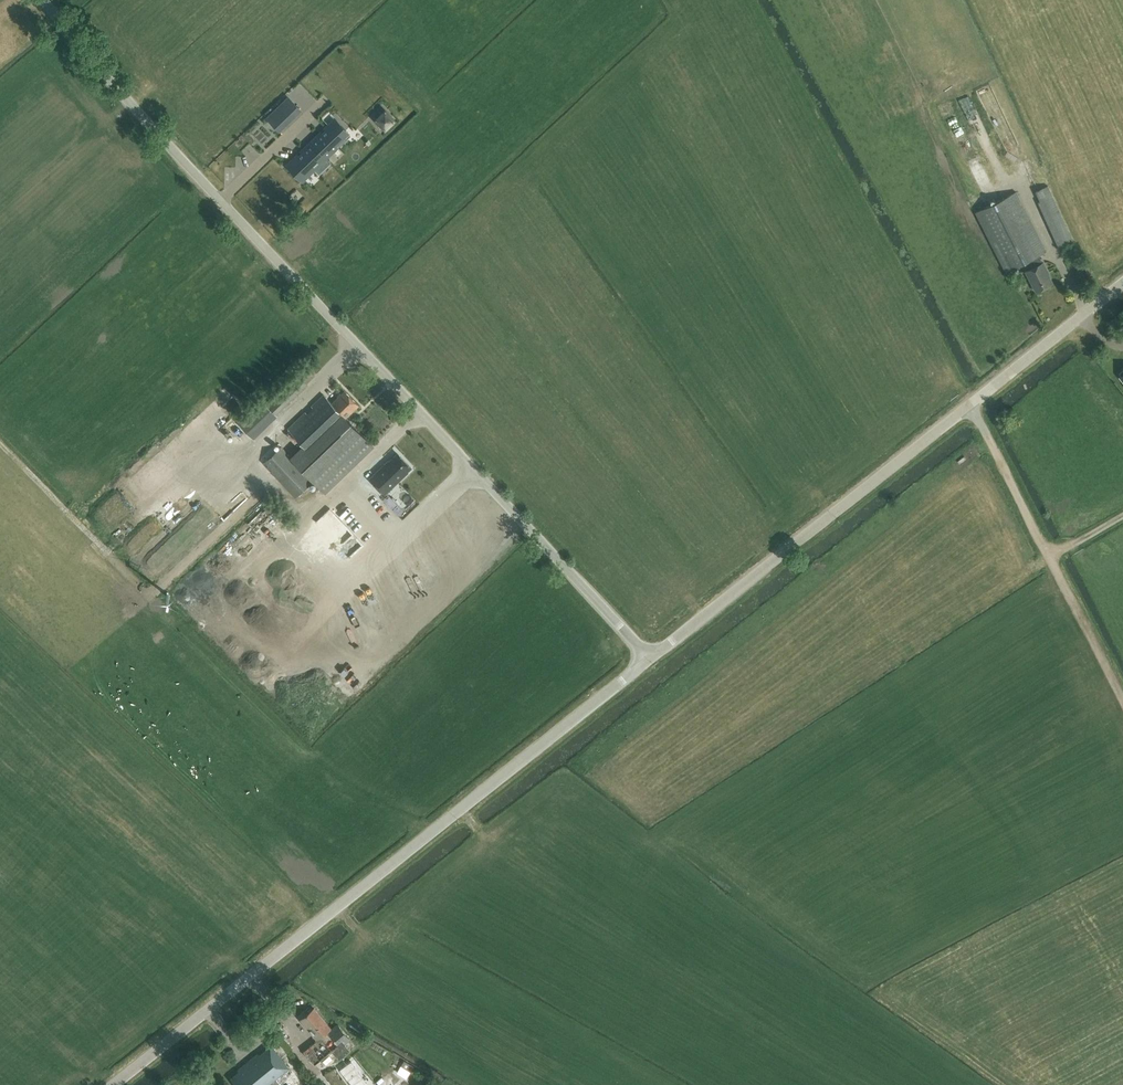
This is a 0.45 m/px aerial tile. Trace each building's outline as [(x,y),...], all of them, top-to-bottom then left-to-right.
[(300,109),(289,97),(278,107),(290,119),(300,109)] [(300,107),(310,114),(317,104),(308,97),(300,107)] [(290,119),(278,107),(268,117),(279,129),(290,119)] [(393,120),(385,112),(376,120),(384,129),(393,120)] [(322,131),(311,141),(326,157),(345,139),(342,135),(346,130),(335,118),(325,129),(326,130),(323,133),(322,131)] [(1006,130),(1004,119),(994,121),(995,131),(1006,130)] [(997,135),(1001,142),(1010,137),(1007,130),(997,135)] [(298,154),(287,164),(303,180),(314,169),(326,157),(311,141),(301,152),(302,153),(299,156),(298,154)] [(343,187),(356,171),(349,164),(335,180),(343,187)] [(1059,246),(1073,240),(1048,186),(1036,191),(1041,200),(1038,201),(1059,246)] [(1043,263),(1039,255),(1046,251),(1016,192),(976,212),(1006,270),(1023,262),(1026,269),(1025,270),(1035,291),(1052,283),(1046,270),(1047,270),(1043,262),(1043,263)] [(252,436),(307,382),(315,374),(304,363),(296,371),(297,372),(266,402),(265,401),(241,425),(252,436)] [(358,405),(344,391),(332,403),(323,394),(311,406),(313,408),(307,414),(305,411),(288,428),(304,444),(291,457),(281,446),(263,463),(295,497),(313,479),(327,494),(374,447),(345,418),(358,405)] [(412,467),(398,452),(387,463),(386,462),(371,477),(386,493),(401,478),(401,477),(403,475),(405,474),(407,473),(408,471),(412,467)] [(275,526),(282,535),(292,527),(284,518),(275,526)] [(183,539),(186,548),(199,544),(197,535),(183,539)] [(1091,551),(1094,561),(1099,560),(1096,549),(1091,551)] [(1084,557),(1079,558),(1083,569),(1088,567),(1084,557)] [(1100,573),(1115,567),(1113,561),(1098,567),(1100,573)] [(266,603),(276,593),(271,588),(261,598),(266,603)] [(280,595),(271,602),(274,607),(284,600),(280,595)] [(274,1015),(267,1006),(258,1013),(257,1012),(252,1016),(260,1026),(274,1015)] [(332,1029),(314,1008),(300,1020),(317,1039),(304,1050),(315,1064),(332,1050),(339,1058),(349,1050),(344,1043),(350,1038),(338,1023),(332,1029)] [(272,1046),(261,1054),(259,1053),(244,1064),(245,1067),(231,1077),(237,1084),(267,1084),(289,1068),(272,1046)] [(383,1071),(400,1078),(407,1063),(390,1055),(383,1071)] [(381,1084),(390,1084),(392,1082),(379,1071),(373,1078),(381,1084)]
